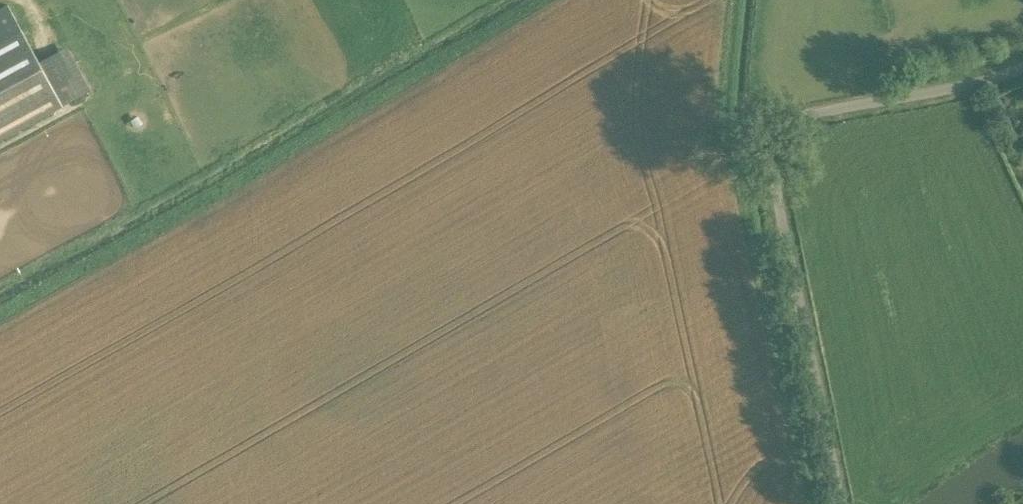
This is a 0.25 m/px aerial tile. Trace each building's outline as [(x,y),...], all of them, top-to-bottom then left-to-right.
[(90,93),(66,51),(42,64),(10,6),(0,12),(0,142),(90,93)]
